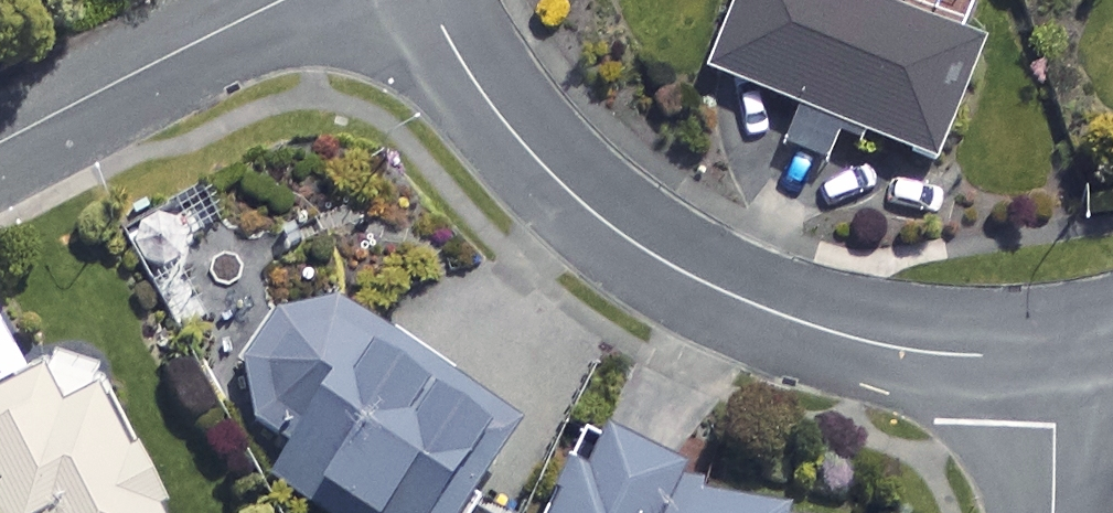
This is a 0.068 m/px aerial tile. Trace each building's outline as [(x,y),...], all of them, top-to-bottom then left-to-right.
[(862,0),(739,0),(710,73),(931,160),(976,45),(862,0)] [(361,320),(326,306),(301,307),(278,317),(252,344),(244,381),(249,405),(263,427),(294,447),(270,487),(312,512),(465,512),(485,481),(514,499),(551,440),(361,320)] [(81,355),(0,396),(0,512),(161,512),(81,355)] [(575,423),(542,512),(824,512),(575,423)]
